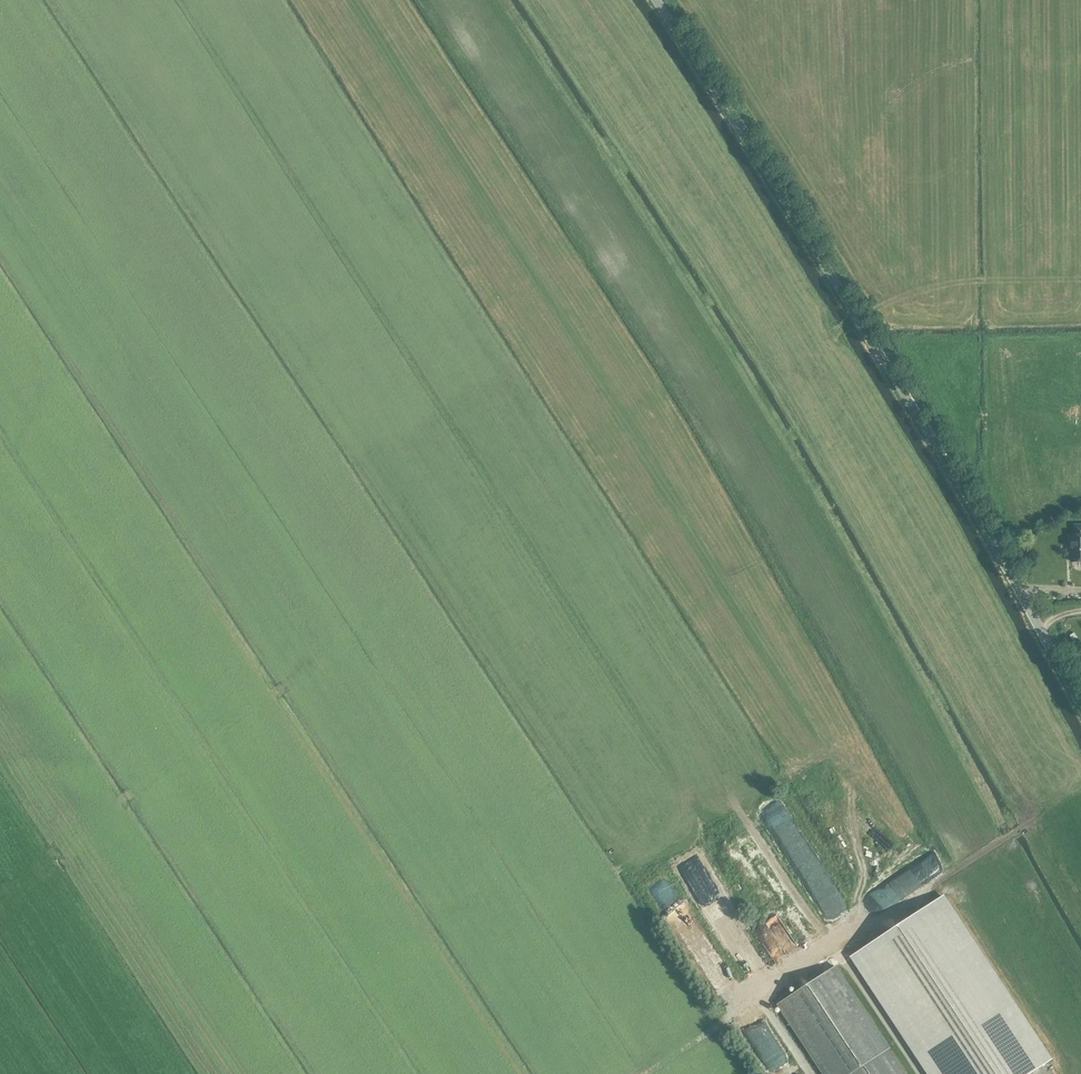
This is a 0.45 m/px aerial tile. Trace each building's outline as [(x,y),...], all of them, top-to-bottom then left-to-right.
[(1076,525),(1076,535),(1071,536),(1072,546),(1073,546),(1073,562),(1080,561),(1080,525),(1076,525)] [(1076,639),(1072,632),(1068,635),(1071,641),(1076,639)] [(768,825),(820,908),(835,899),(783,816),(768,825)] [(910,893),(933,877),(921,859),(898,875),(910,893)] [(760,966),(697,860),(682,869),(745,975),(760,966)] [(930,1073),(1029,1073),(1050,1060),(943,897),(852,956),(930,1073)] [(889,1049),(835,968),(778,1005),(823,1073),(905,1073),(889,1049)]
